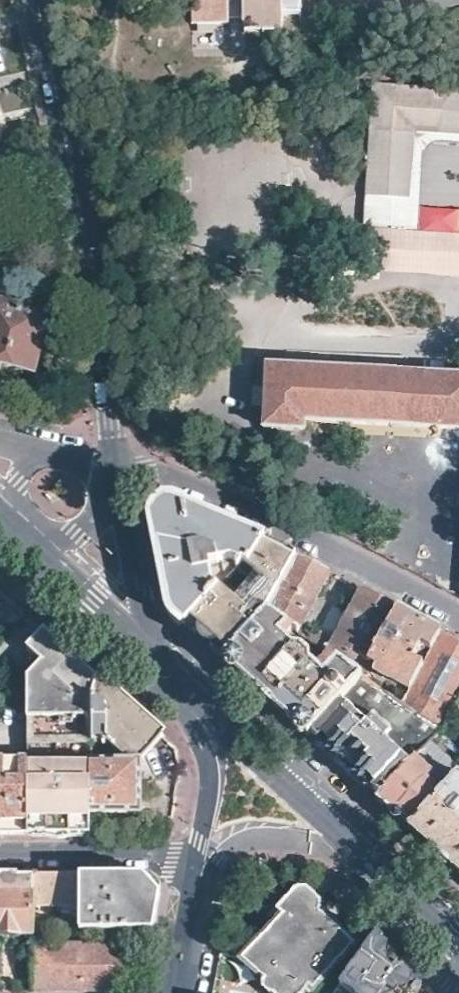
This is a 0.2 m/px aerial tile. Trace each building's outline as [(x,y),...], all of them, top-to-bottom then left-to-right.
[(243,20),(280,20),(281,12),(281,5),(301,6),(301,0),(243,0),(243,20)] [(417,104),(415,141),(385,139),(382,192),(420,194),(423,141),(458,143),(458,106),(417,104)] [(423,141),(420,194),(382,192),(381,202),(420,204),(419,228),(429,229),(433,152),(458,154),(458,143),(423,141)] [(420,204),(381,202),(380,226),(419,228),(420,204)] [(357,229),(354,270),(458,276),(458,235),(357,229)] [(66,319),(0,301),(0,363),(34,372),(43,336),(61,341),(66,319)] [(309,340),(308,366),(428,373),(429,347),(309,340)] [(428,373),(308,366),(265,364),(261,427),(300,429),(300,419),(458,429),(458,375),(428,373)] [(185,619),(186,620),(187,618),(219,584),(214,561),(242,561),(249,565),(264,537),(185,504),(174,499),(170,499),(165,499),(163,500),(159,502),(158,503),(155,505),(153,509),(151,514),(153,517),(153,520),(159,551),(169,599),(171,604),(173,608),(177,613),(185,619)] [(264,574),(242,605),(235,599),(219,584),(187,618),(186,620),(194,628),(202,635),(223,653),(255,617),(264,607),(299,555),(286,548),(264,537),(249,565),(256,569),(264,574)] [(299,555),(264,607),(298,631),(330,570),(310,560),(299,555)] [(235,599),(242,605),(264,574),(256,569),(235,599)] [(331,652),(360,673),(395,603),(381,596),(364,587),(337,641),(325,633),(322,633),(321,633),(317,634),(315,636),(313,638),(313,640),(331,652)] [(359,676),(402,704),(440,626),(423,617),(395,603),(360,673),(359,676)] [(264,692),(308,733),(359,676),(360,673),(331,652),(321,666),(312,658),(314,655),(305,647),(302,649),(293,640),(298,631),(264,607),(255,617),(223,653),(264,692)] [(59,642),(41,626),(23,647),(39,660),(25,678),(25,694),(26,706),(27,743),(50,743),(81,743),(93,743),(92,694),(95,681),(97,675),(59,642)] [(441,730),(453,705),(458,694),(458,636),(440,626),(402,704),(441,730)] [(131,706),(97,675),(95,681),(92,694),(93,743),(110,743),(126,760),(142,760),(166,737),(131,706)] [(341,762),(379,797),(416,756),(441,730),(402,704),(359,676),(308,733),(341,762)] [(441,730),(449,735),(458,715),(458,708),(453,705),(441,730)] [(51,786),(50,743),(27,743),(28,759),(29,836),(61,836),(92,836),(93,814),(93,786),(81,786),(51,786)] [(93,760),(93,743),(81,743),(81,786),(93,786),(93,760)] [(392,809),(409,825),(451,778),(446,773),(436,785),(426,777),(432,770),(416,756),(379,797),(392,809)] [(28,759),(0,760),(0,836),(29,836),(28,759)] [(126,760),(93,760),(93,786),(93,814),(142,815),(142,760),(126,760)] [(409,825),(447,859),(458,871),(458,770),(451,778),(409,825)] [(0,875),(0,932),(32,932),(32,928),(32,883),(32,875),(4,875),(0,875)] [(51,883),(32,883),(32,928),(41,928),(79,928),(79,875),(51,875),(51,883)] [(51,875),(32,875),(32,883),(51,883),(51,875)] [(79,928),(153,929),(155,918),(160,894),(142,875),(128,875),(79,875),(79,928)] [(361,958),(378,933),(367,923),(352,940),(320,910),(319,905),(318,903),(319,901),(306,891),(296,892),(279,910),(285,917),(244,961),(265,980),(262,985),(266,990),(270,992),(304,992),(308,988),(311,991),(351,950),(361,958)] [(32,932),(32,991),(87,991),(126,991),(127,944),(41,943),(41,928),(32,928),(32,932)] [(418,985),(409,978),(416,968),(378,933),(361,958),(337,992),(407,992),(408,992),(409,992),(412,992),(418,985)]
